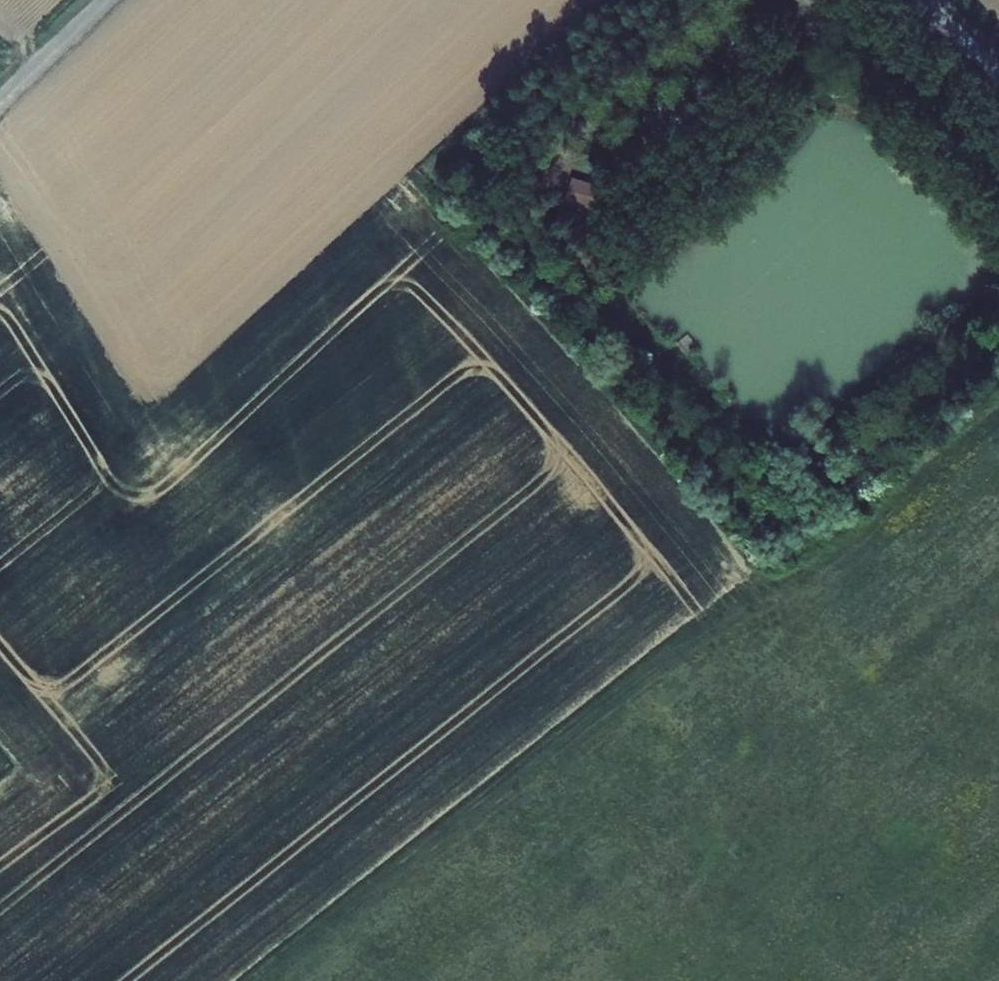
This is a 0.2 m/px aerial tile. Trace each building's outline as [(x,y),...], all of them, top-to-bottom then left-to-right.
[(596,215),(603,183),(572,177),(565,208),(596,215)]
